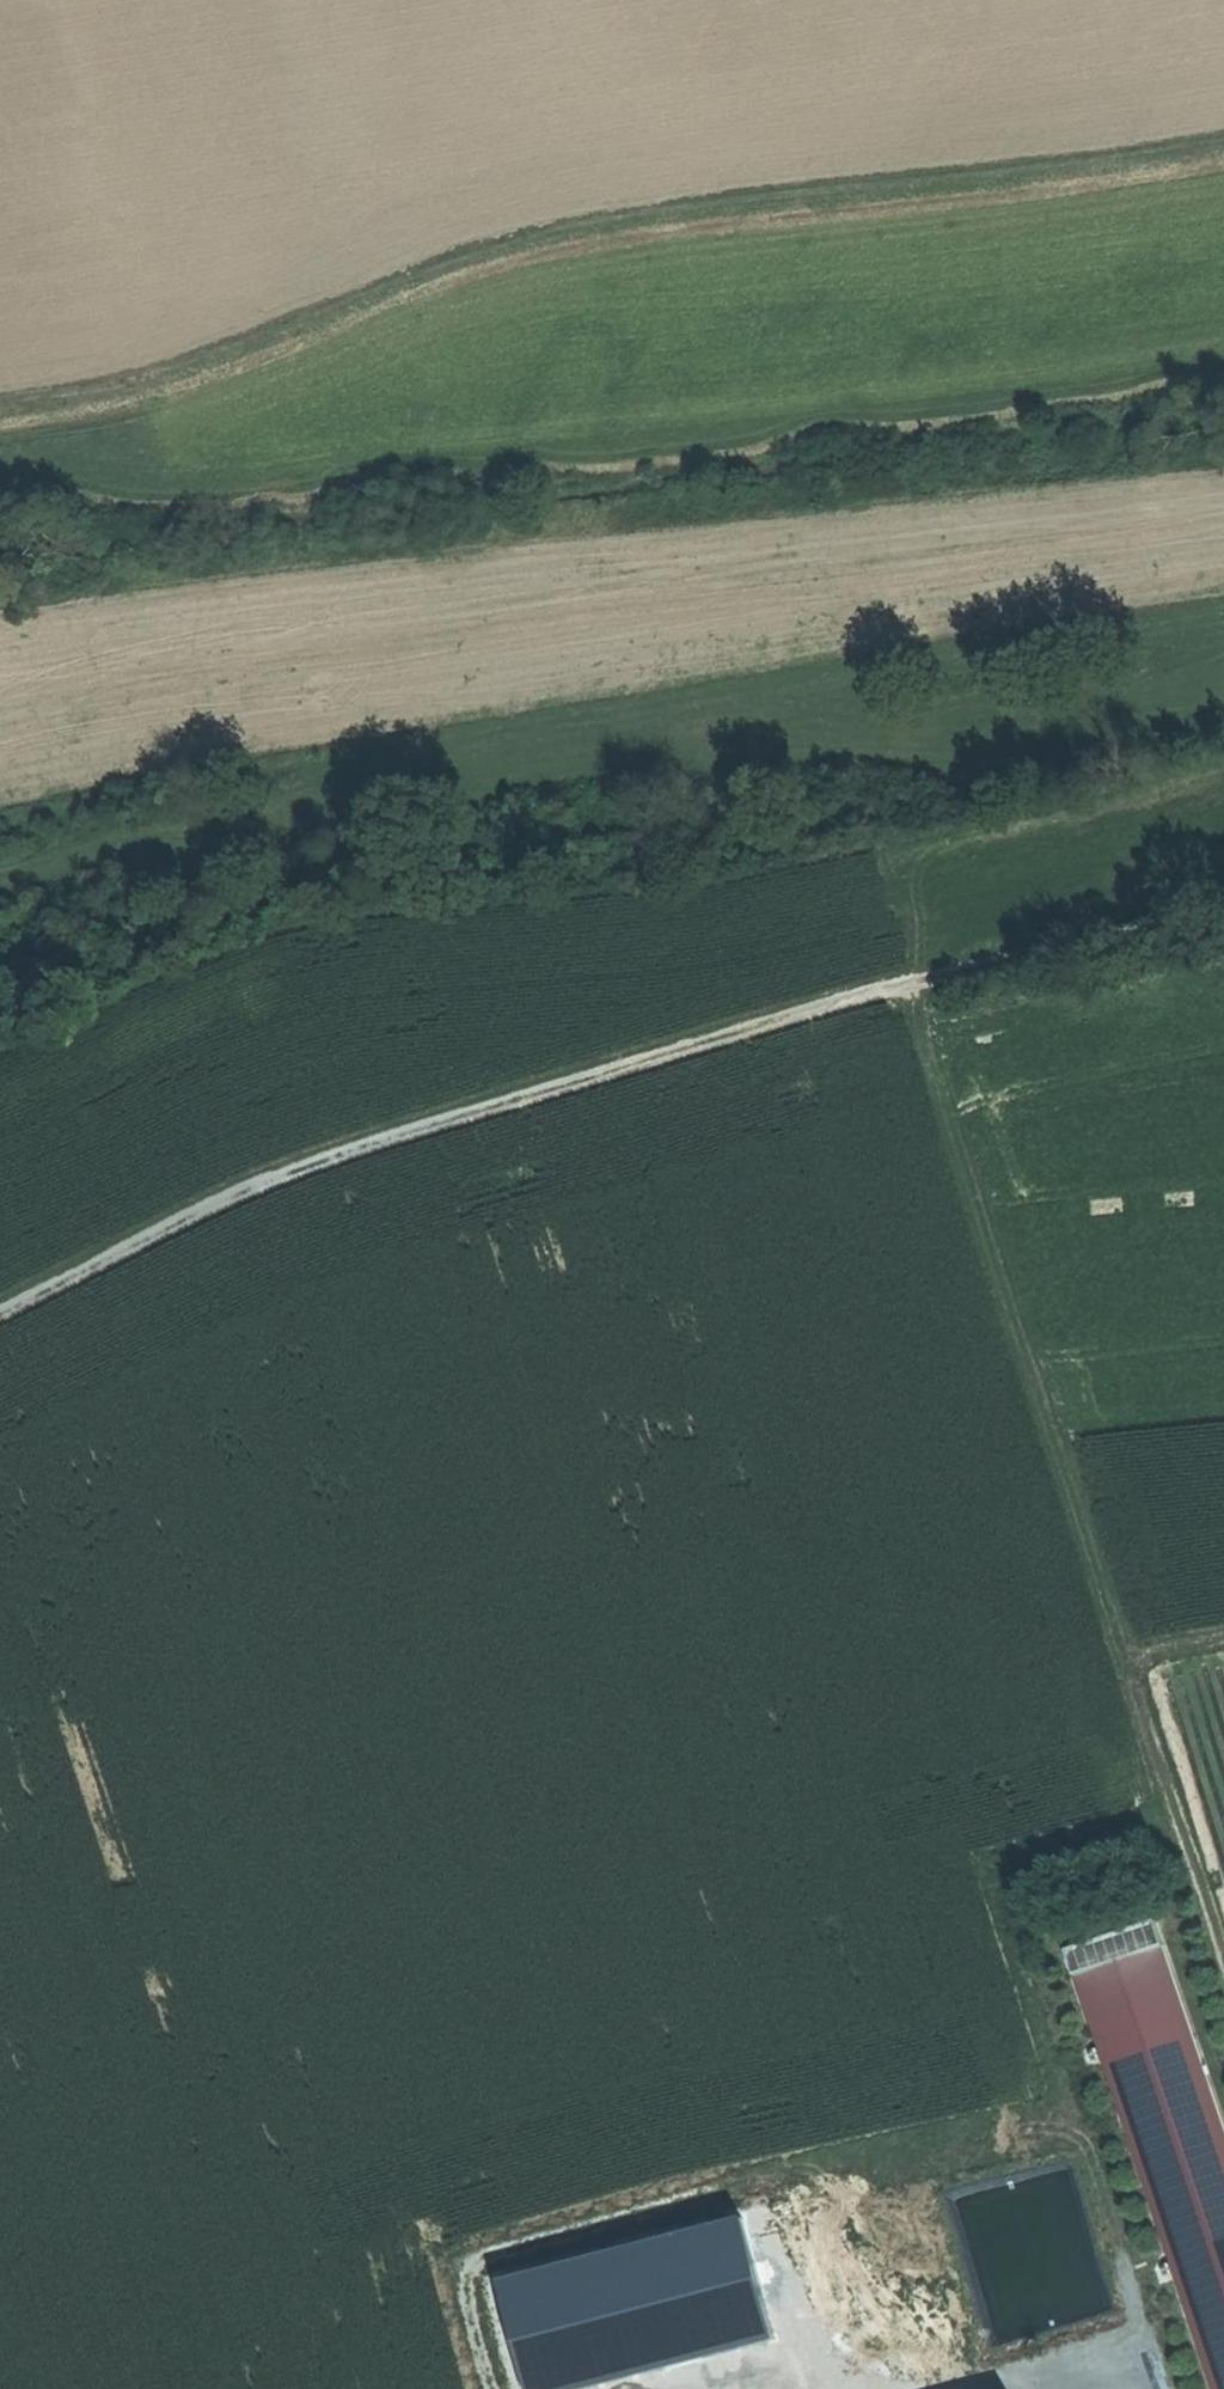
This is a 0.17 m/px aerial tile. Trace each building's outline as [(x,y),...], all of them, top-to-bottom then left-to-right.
[(1069,1954),(1070,1953),(1159,1924),(1161,1924),(1153,1900),(1061,1930),(1069,1954)] [(1159,1924),(1070,1953),(1213,2388),(1223,2388),(1223,2123),(1159,1924)]
